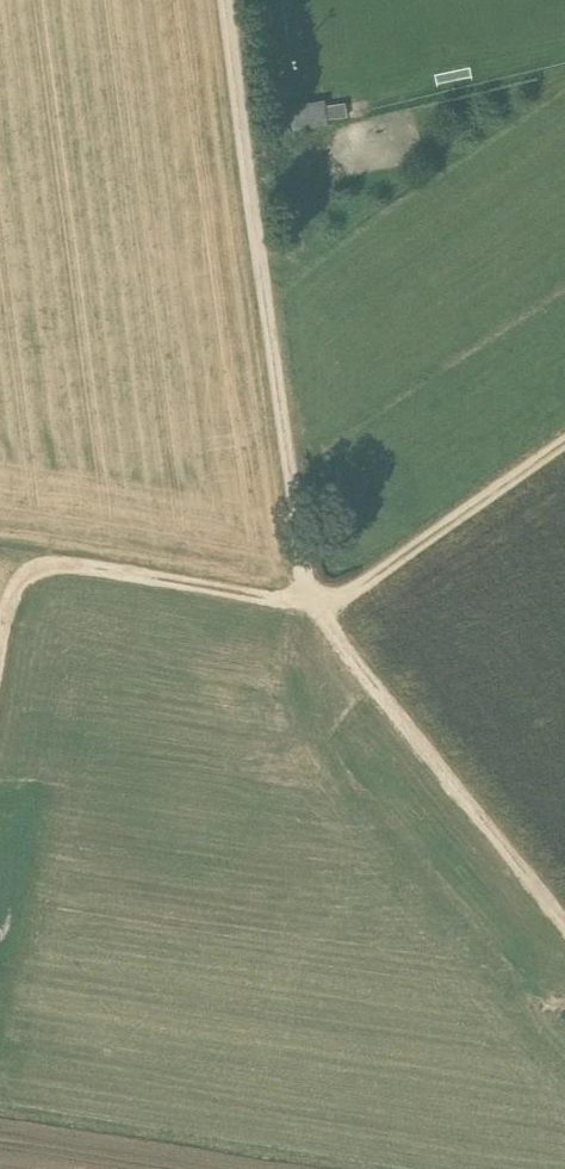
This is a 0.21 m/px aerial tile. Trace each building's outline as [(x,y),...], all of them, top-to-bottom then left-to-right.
[(302,105),(303,122),(343,119),(342,103),(302,105)]
